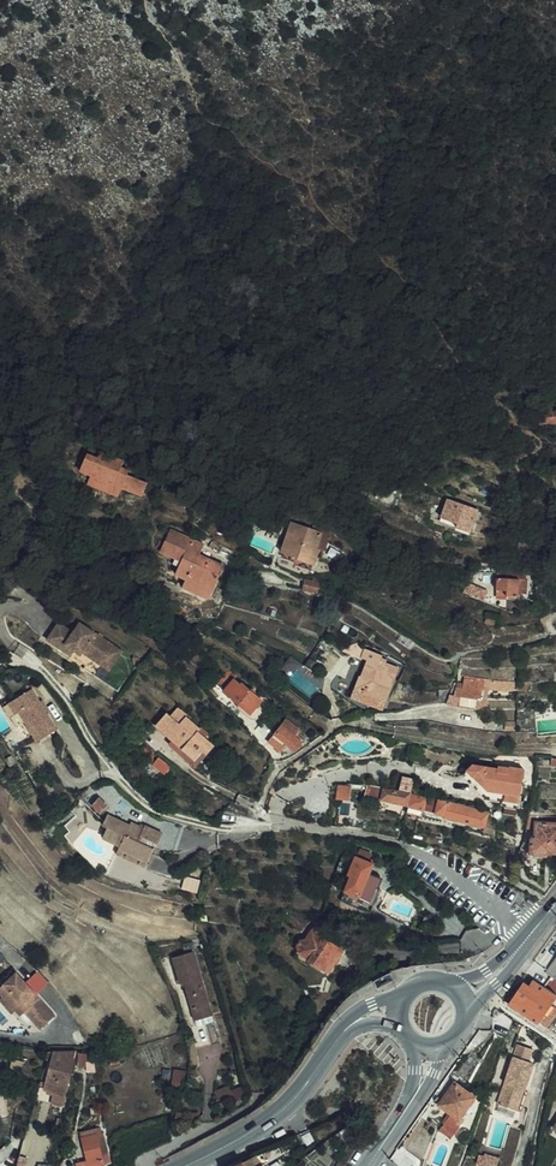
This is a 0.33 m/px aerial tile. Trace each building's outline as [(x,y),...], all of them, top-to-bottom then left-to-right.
[(542,415),(549,415),(549,412),(555,412),(555,399),(555,398),(549,399),(548,393),(541,394),(541,398),(530,400),(531,415),(542,414),(542,415)] [(64,469),(62,478),(73,482),(107,492),(125,497),(129,484),(111,478),(112,474),(104,471),(105,465),(80,458),(78,464),(67,461),(64,469)] [(105,501),(107,492),(73,482),(70,491),(105,501)] [(468,503),(437,493),(431,510),(447,516),(445,520),(461,525),(468,503)] [(289,550),(288,552),(307,558),(312,542),(309,541),(314,525),(284,515),(274,545),(289,550)] [(170,559),(167,566),(172,568),(182,573),(193,578),(204,582),(212,560),(187,551),(191,539),(157,528),(149,552),(170,559)] [(172,568),(167,566),(165,573),(176,577),(175,581),(202,590),(204,582),(193,578),(182,573),(172,568)] [(295,581),(310,585),(311,576),(297,572),(295,581)] [(497,585),(497,590),(509,592),(510,575),(489,572),(487,584),(497,585)] [(240,578),(239,587),(243,587),(256,589),(257,580),(240,578)] [(199,596),(202,590),(175,581),(173,587),(199,596)] [(480,607),(477,616),(488,620),(491,612),(480,607)] [(87,655),(100,638),(67,612),(63,617),(60,615),(56,620),(46,612),(34,629),(58,647),(62,641),(68,645),(70,642),(87,655)] [(109,644),(100,638),(87,655),(96,661),(109,644)] [(355,688),(376,693),(381,670),(384,658),(366,654),(368,648),(349,643),(348,649),(347,653),(355,655),(351,672),(349,671),(343,695),(353,697),(355,688)] [(240,708),(252,692),(234,676),(233,678),(224,671),(213,684),(240,708)] [(446,689),(452,690),(467,692),(472,692),(475,674),(455,671),(453,681),(447,680),(446,689)] [(480,682),(509,685),(510,682),(510,680),(510,677),(481,673),(480,682)] [(0,696),(0,697),(6,707),(9,705),(16,715),(28,736),(47,725),(23,683),(0,696)] [(355,688),(353,697),(373,703),(376,693),(355,688)] [(466,702),(467,692),(452,690),(450,699),(466,702)] [(0,697),(0,710),(6,721),(16,715),(9,705),(6,707),(0,697)] [(196,745),(200,747),(207,738),(190,725),(192,721),(177,710),(172,716),(158,705),(148,719),(166,734),(167,731),(178,740),(176,743),(189,754),(196,745)] [(285,745),(294,735),(288,729),(295,722),(280,710),(260,733),(272,744),(278,738),(285,745)] [(160,766),(165,760),(154,752),(149,758),(159,767),(160,766)] [(173,777),(178,771),(165,760),(160,766),(173,777)] [(521,803),(525,768),(469,761),(467,776),(486,779),(485,790),(505,792),(504,801),(521,803)] [(408,806),(410,796),(413,781),(402,779),(399,793),(384,791),(382,801),(408,806)] [(347,801),(349,786),(338,786),(336,799),(347,801)] [(372,788),(370,799),(382,801),(384,791),(372,788)] [(91,807),(98,799),(90,791),(83,799),(91,807)] [(422,798),(410,796),(408,806),(406,814),(422,818),(424,808),(445,813),(444,818),(484,829),(486,822),(488,815),(455,805),(422,798)] [(363,811),(345,807),(342,825),(359,828),(363,811)] [(120,818),(100,809),(95,815),(93,819),(97,821),(93,831),(110,839),(109,841),(140,855),(146,840),(139,838),(142,832),(150,836),(154,828),(146,825),(136,819),(135,821),(121,815),(120,818)] [(528,816),(526,830),(536,830),(536,839),(531,842),(531,853),(535,856),(544,857),(549,854),(555,854),(555,819),(540,818),(528,816)] [(155,825),(136,817),(136,819),(146,825),(154,828),(155,825)] [(493,837),(496,825),(486,822),(484,829),(483,834),(493,837)] [(107,845),(138,859),(140,855),(109,841),(107,845)] [(336,884),(351,891),(365,857),(347,849),(339,867),(342,869),(336,884)] [(301,951),(299,953),(319,964),(334,942),(313,929),(316,925),(306,919),(297,932),(294,930),(291,932),(287,936),(288,940),(290,942),(289,943),(301,951)] [(301,951),(289,943),(285,949),(297,957),(299,953),(301,951)] [(186,1002),(202,997),(187,944),(162,951),(169,975),(178,973),(186,1002)] [(548,970),(555,976),(555,958),(548,970)] [(11,1005),(15,1002),(23,996),(26,1000),(24,1001),(36,1016),(46,1008),(7,961),(0,966),(0,990),(11,1005)] [(517,992),(511,1001),(541,1021),(555,998),(555,990),(535,976),(531,983),(528,981),(524,988),(520,994),(517,992)] [(13,1016),(21,1010),(15,1002),(11,1005),(0,990),(0,1000),(13,1016)] [(21,1010),(30,1021),(36,1016),(24,1001),(26,1000),(23,996),(15,1002),(21,1010)] [(202,997),(186,1002),(189,1011),(205,1007),(202,997)] [(541,1021),(547,1024),(555,1013),(549,1008),(541,1021)] [(533,1048),(519,1043),(497,1102),(516,1108),(524,1086),(526,1087),(535,1064),(528,1062),(533,1048)] [(58,1082),(66,1045),(43,1044),(37,1077),(47,1080),(58,1082)] [(86,1066),(88,1052),(80,1051),(78,1065),(86,1066)] [(4,1053),(0,1065),(0,1067),(9,1069),(13,1055),(4,1053)] [(162,1082),(174,1085),(178,1063),(166,1061),(162,1082)] [(474,1098),(446,1077),(430,1100),(452,1114),(443,1127),(453,1134),(458,1127),(455,1125),(474,1098)] [(47,1080),(44,1092),(55,1094),(58,1082),(47,1080)] [(241,1083),(217,1090),(222,1104),(245,1097),(241,1083)] [(73,1131),(94,1127),(93,1121),(72,1124),(73,1131)] [(95,1160),(94,1159),(100,1158),(94,1127),(73,1131),(78,1152),(67,1154),(69,1165),(95,1160)] [(453,1134),(443,1127),(441,1130),(451,1138),(453,1134)] [(389,1154),(398,1161),(405,1165),(408,1165),(414,1157),(396,1145),(389,1154)] [(232,1151),(216,1157),(221,1165),(258,1165),(256,1160),(254,1161),(248,1149),(234,1155),(232,1151)]
